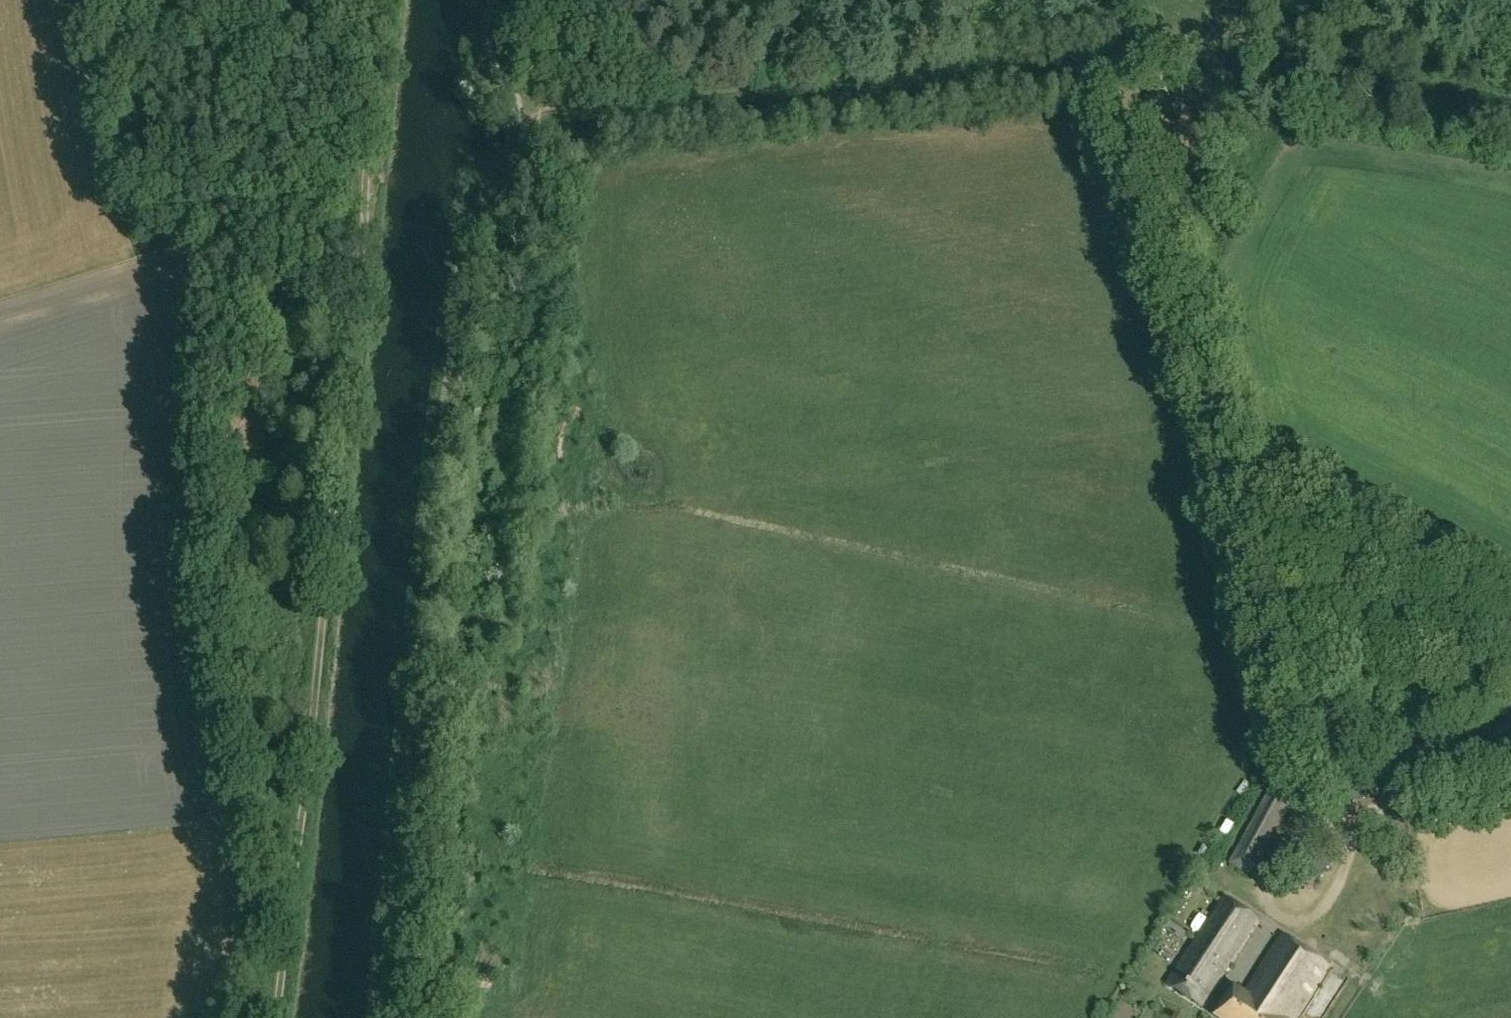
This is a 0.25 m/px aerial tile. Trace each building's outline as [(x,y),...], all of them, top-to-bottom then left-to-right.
[(1253,878),(1272,843),(1248,830),(1229,865),(1253,878)] [(1331,860),(1301,843),(1290,862),(1319,879),(1331,860)] [(1207,996),(1208,996),(1212,991),(1258,919),(1224,897),(1167,984),(1201,1006),(1207,996)] [(1180,927),(1168,920),(1163,928),(1175,936),(1180,927)] [(1234,987),(1226,1000),(1222,1006),(1215,1016),(1219,1017),(1295,1017),(1329,965),(1283,936),(1245,994),(1234,987)]
